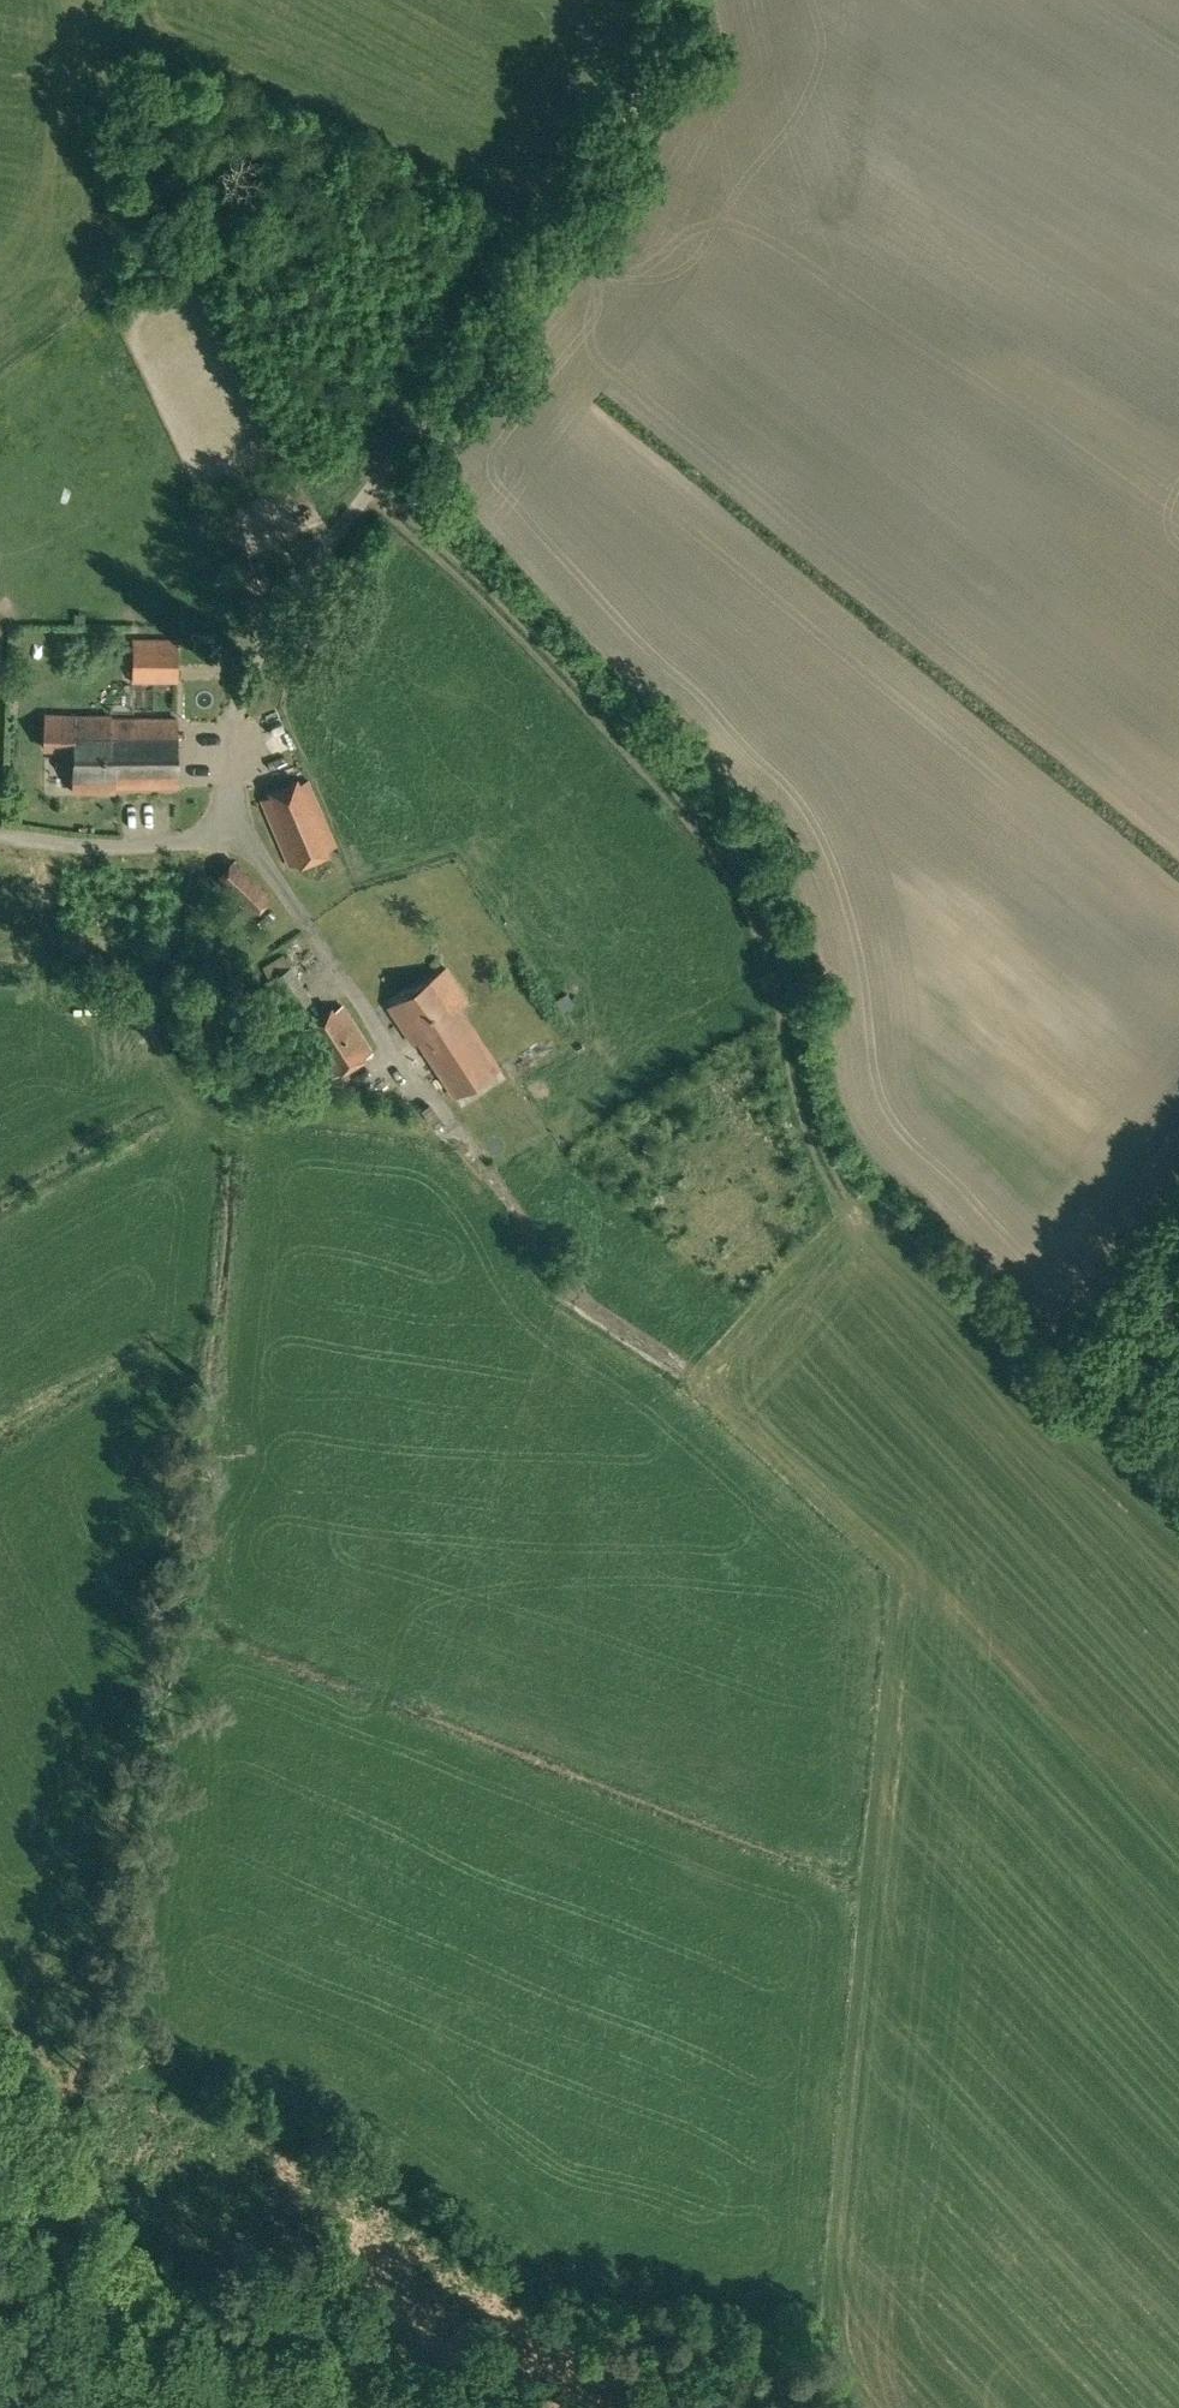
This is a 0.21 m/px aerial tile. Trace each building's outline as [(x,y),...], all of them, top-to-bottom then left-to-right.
[(177,680),(178,639),(134,639),(133,679),(177,680)] [(115,786),(177,787),(177,717),(110,717),(110,715),(75,715),(44,714),(43,747),(74,748),(73,791),(115,792),(115,786)] [(289,865),(337,844),(309,779),(261,799),(289,865)] [(255,915),(272,895),(233,859),(216,879),(251,912),(255,915)] [(296,1021),(317,1009),(311,999),(312,999),(291,965),(264,982),(286,1016),(292,1012),(296,1021)] [(455,1095),(499,1066),(459,1006),(468,1000),(446,968),(389,1006),(414,1045),(404,1051),(417,1071),(432,1061),(455,1095)] [(566,999),(575,1014),(587,1006),(578,992),(566,999)] [(333,1077),(372,1052),(342,1006),(303,1030),(333,1077)]
